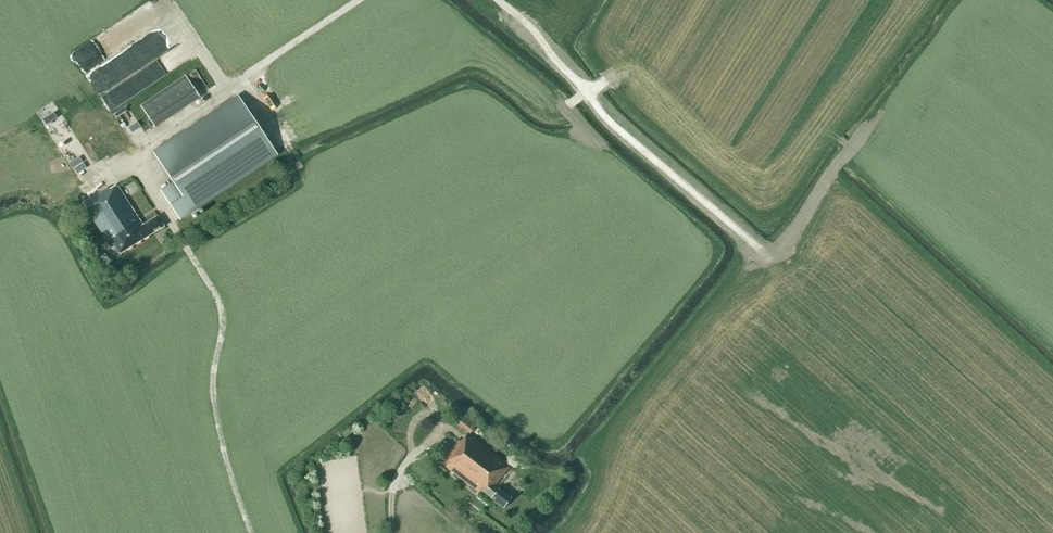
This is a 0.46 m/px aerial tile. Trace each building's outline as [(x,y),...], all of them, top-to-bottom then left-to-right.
[(200,98),(185,76),(141,106),(155,128),(200,98)] [(126,101),(120,86),(112,89),(118,104),(126,101)] [(238,97),(154,153),(174,183),(161,192),(179,219),(277,154),(238,97)] [(120,254),(163,226),(157,216),(142,226),(139,222),(143,219),(119,183),(109,190),(108,188),(83,204),(110,246),(114,244),(120,254)] [(463,414),(459,419),(455,424),(462,429),(463,428),(470,434),(477,425),(463,414)] [(441,463),(472,487),(479,493),(480,490),(504,509),(512,498),(495,485),(510,466),(467,434),(461,442),(459,440),(441,463)]
